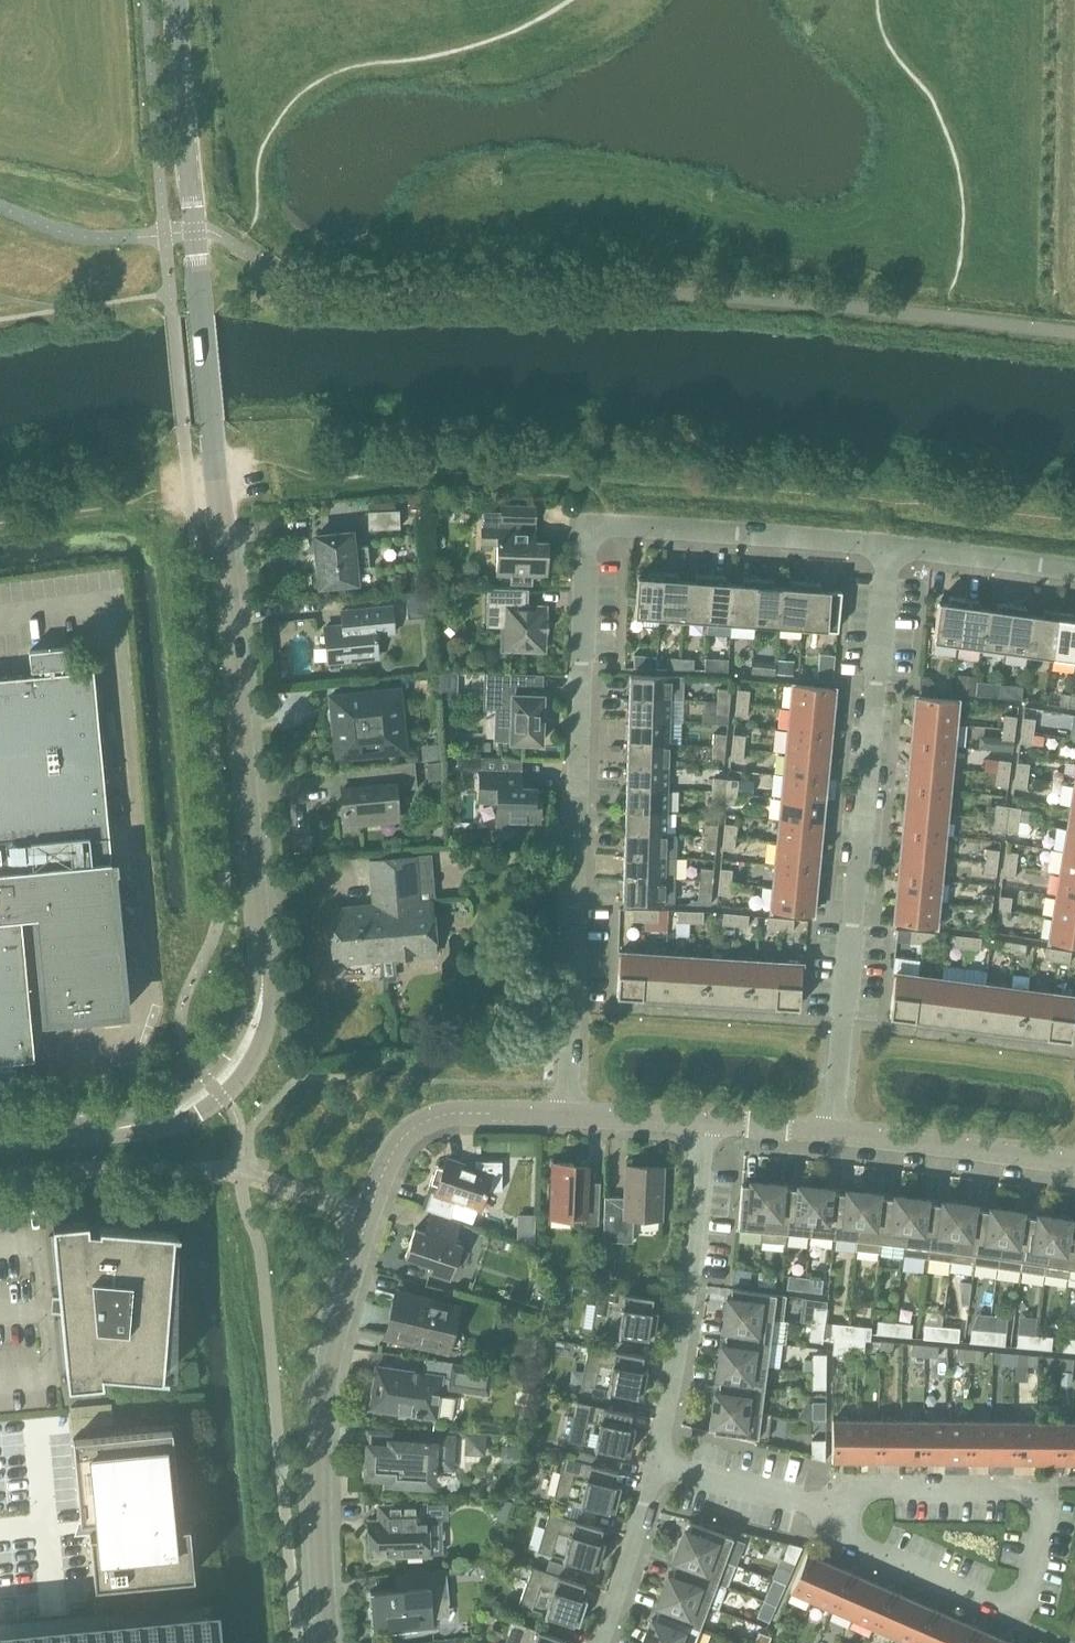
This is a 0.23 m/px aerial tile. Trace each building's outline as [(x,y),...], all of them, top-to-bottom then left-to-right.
[(547,576),(548,541),(532,541),(532,531),(535,531),(536,506),(502,505),(502,512),(483,511),(482,544),(498,544),(497,575),(511,575),(511,584),(533,585),(533,576),(547,576)] [(400,528),(399,510),(369,512),(369,529),(400,528)] [(370,566),(368,544),(353,546),(351,532),(316,536),(318,553),(317,554),(318,567),(319,567),(321,585),(356,581),(355,568),(370,566)] [(660,618),(663,571),(648,570),(648,577),(638,576),(635,616),(660,618)] [(663,571),(660,618),(684,619),(687,579),(678,579),(678,572),(663,571)] [(687,579),(684,619),(708,621),(711,575),(696,573),(695,580),(687,579)] [(711,575),(708,621),(731,623),(734,583),(725,582),(726,576),(711,575)] [(734,583),(731,623),(755,624),(758,578),(743,577),(743,583),(734,583)] [(758,578),(755,624),(779,626),(782,586),(773,585),(773,579),(758,578)] [(782,586),(779,626),(803,628),(806,581),(791,580),(790,587),(782,586)] [(806,581),(803,628),(828,629),(830,590),(820,589),(821,582),(806,581)] [(549,631),(549,621),(545,620),(546,606),(528,606),(529,589),(488,588),(487,624),(506,625),(505,649),(545,650),(545,631),(549,631)] [(430,616),(427,590),(405,592),(408,618),(430,616)] [(958,644),(964,598),(950,596),(949,602),(939,601),(933,640),(958,644)] [(964,598),(958,644),(982,647),(987,607),(978,606),(979,600),(964,598)] [(1005,650),(1012,604),(997,602),(996,609),(987,607),(982,647),(1005,650)] [(1012,604),(1005,650),(1029,654),(1034,614),(1026,613),(1026,606),(1012,604)] [(342,609),(343,625),(325,626),(328,662),(378,657),(376,635),(394,633),(391,605),(342,609)] [(1034,614),(1029,654),(1053,657),(1059,611),(1044,609),(1043,615),(1034,614)] [(1053,657),(1074,660),(1074,620),(1073,619),(1074,613),(1059,611),(1053,657)] [(72,646),(29,649),(31,669),(73,666),(72,646)] [(820,653),(817,679),(832,681),(835,655),(820,653)] [(657,656),(635,655),(634,667),(656,668),(657,656)] [(667,658),(667,669),(680,669),(681,658),(667,658)] [(694,669),(694,658),(681,658),(680,669),(694,669)] [(35,1059),(21,915),(36,913),(46,1018),(126,1010),(113,871),(117,871),(116,860),(112,860),(94,668),(0,675),(0,1062),(35,1059)] [(542,742),(543,696),(526,695),(526,674),(486,672),(485,707),(512,708),(512,723),(508,723),(507,738),(511,738),(511,741),(542,742)] [(629,698),(670,699),(683,700),(684,676),(630,674),(629,698)] [(958,674),(956,693),(976,695),(977,681),(978,676),(958,674)] [(929,677),(921,676),(920,689),(933,691),(934,682),(929,677)] [(977,681),(976,695),(988,696),(999,697),(1000,683),(977,681)] [(1000,683),(999,697),(1022,699),(1023,685),(1000,683)] [(790,707),(832,711),(834,699),(830,698),(831,687),(793,684),(790,707)] [(717,701),(730,702),(731,689),(718,688),(717,701)] [(338,755),(404,748),(398,689),(332,696),(332,700),(331,701),(330,703),(329,704),(329,706),(328,708),(328,709),(328,711),(328,713),(328,714),(328,716),(329,718),(329,719),(330,721),(331,722),(332,724),(334,725),(335,726),(338,755)] [(737,702),(749,703),(750,690),(738,689),(737,702)] [(913,719),(956,723),(958,700),(919,696),(918,707),(915,707),(913,719)] [(670,699),(629,698),(629,720),(669,722),(670,699)] [(730,702),(717,701),(716,713),(729,715),(730,702)] [(749,703),(737,702),(735,715),(747,716),(749,703)] [(788,730),(827,733),(828,724),(831,724),(832,711),(790,707),(788,730)] [(1003,727),(1015,729),(1017,716),(1005,715),(1003,727)] [(1022,730),(1034,731),(1036,719),(1024,717),(1022,730)] [(956,723),(913,719),(912,732),(916,732),(915,742),(953,746),(956,723)] [(628,743),(669,744),(669,722),(629,720),(628,743)] [(1015,729),(1003,727),(1002,740),(1014,742),(1015,729)] [(827,733),(788,730),(786,752),(828,756),(829,744),(826,743),(827,733)] [(1022,730),(1020,742),(1032,744),(1034,731),(1022,730)] [(713,745),(726,747),(727,734),(714,733),(713,745)] [(732,747),(744,748),(746,735),(734,734),(732,747)] [(953,746),(915,742),(914,752),(910,751),(909,764),(951,768),(953,746)] [(669,744),(628,743),(627,765),(668,767),(669,744)] [(726,747),(713,745),(712,758),(724,759),(726,747)] [(744,748),(732,747),(731,759),(743,761),(744,748)] [(784,774),(823,778),(823,768),(827,769),(828,756),(786,752),(784,774)] [(482,757),(459,757),(458,764),(458,771),(481,772),(482,757)] [(997,772),(1009,774),(1011,761),(999,759),(997,772)] [(344,767),(347,796),(342,797),(345,825),(346,825),(346,824),(383,820),(383,812),(399,811),(397,790),(417,788),(416,761),(344,767)] [(428,763),(429,780),(441,779),(440,762),(428,763)] [(1016,774),(1028,776),(1030,763),(1018,762),(1016,774)] [(910,787),(949,791),(951,768),(909,764),(908,776),(911,777),(910,787)] [(668,767),(627,765),(626,788),(667,789),(668,767)] [(539,820),(540,798),(538,798),(538,788),(520,788),(520,773),(481,772),(480,800),(498,800),(498,823),(518,824),(518,819),(539,820)] [(1009,774),(997,772),(996,785),(1008,786),(1009,774)] [(823,778),(784,774),(782,797),(824,801),(825,788),(822,788),(823,778)] [(1016,774),(1014,787),(1026,789),(1028,776),(1016,774)] [(712,790),(725,791),(726,779),(713,777),(712,790)] [(739,780),(729,779),(726,779),(725,791),(737,792),(739,780)] [(949,791),(910,787),(909,797),(906,796),(905,809),(947,813),(949,791)] [(667,789),(626,788),(626,810),(667,812),(667,789)] [(725,791),(712,790),(711,803),(724,804),(725,791)] [(737,792),(725,791),(724,804),(736,805),(737,792)] [(779,819),(818,823),(819,813),(822,813),(824,801),(782,797),(779,819)] [(1007,818),(1009,806),(996,804),(995,817),(1007,818)] [(1009,806),(1007,818),(1020,820),(1021,808),(1009,806)] [(1070,806),(1067,828),(1074,830),(1074,807),(1070,806)] [(947,813),(905,809),(904,821),(907,822),(906,832),(945,835),(947,813)] [(625,833),(666,834),(667,812),(626,810),(625,833)] [(1007,818),(995,817),(993,829),(1005,831),(1007,818)] [(1020,820),(1007,818),(1005,831),(1018,833),(1020,820)] [(818,823),(779,819),(777,842),(819,846),(821,833),(817,833),(818,823)] [(704,836),(717,837),(718,824),(705,823),(704,836)] [(724,836),(736,837),(737,824),(725,823),(724,836)] [(1067,828),(1063,851),(1074,853),(1074,830),(1067,828)] [(945,835),(906,832),(905,841),(902,841),(900,854),(943,858),(945,835)] [(678,835),(666,834),(625,833),(624,855),(677,857),(678,835)] [(717,837),(704,836),(703,849),(716,850),(717,837)] [(736,837),(724,836),(723,849),(735,850),(736,837)] [(775,864),(814,868),(815,858),(818,858),(819,846),(777,842),(775,864)] [(986,861),(998,863),(1000,850),(988,848),(986,861)] [(1005,864),(1016,865),(1018,852),(1006,851),(1005,864)] [(1063,851),(1060,873),(1074,875),(1074,853),(1063,851)] [(902,876),(940,880),(943,858),(900,854),(899,866),(903,866),(902,876)] [(624,878),(677,879),(677,857),(624,855),(624,878)] [(438,953),(432,901),(421,902),(417,856),(396,858),(397,873),(401,879),(402,890),(400,890),(401,905),(393,905),(395,929),(376,931),(378,958),(438,953)] [(373,905),(329,909),(334,962),(378,958),(376,931),(395,929),(393,905),(401,905),(400,890),(402,890),(401,879),(397,873),(396,858),(369,860),(373,905)] [(998,863),(986,861),(984,874),(996,875),(998,863)] [(814,868),(775,864),(773,886),(815,890),(816,878),(813,878),(814,868)] [(1005,864),(1003,876),(1015,878),(1016,865),(1005,864)] [(700,880),(713,881),(714,868),(701,867),(700,880)] [(720,881),(732,882),(733,869),(721,868),(720,881)] [(1060,873),(1056,895),(1074,898),(1074,875),(1060,873)] [(940,880),(902,876),(901,886),(897,886),(896,898),(938,902),(940,880)] [(677,879),(624,878),(623,901),(676,903),(677,879)] [(713,881),(700,880),(699,893),(712,894),(713,881)] [(732,882),(720,881),(718,894),(730,895),(732,882)] [(815,890),(773,886),(771,910),(809,914),(811,903),(814,903),(815,890)] [(980,906),(992,907),(994,894),(982,893),(980,906)] [(999,908),(1011,910),(1012,897),(1000,895),(999,908)] [(1056,895),(1052,917),(1074,921),(1074,898),(1056,895)] [(938,902),(896,898),(895,911),(898,911),(897,922),(936,926),(938,902)] [(992,907),(980,906),(978,918),(990,920),(992,907)] [(1011,910),(999,908),(997,921),(1009,922),(1011,910)] [(645,921),(646,909),(633,909),(633,921),(645,921)] [(646,909),(645,921),(658,921),(659,909),(646,909)] [(691,923),(691,910),(678,910),(678,922),(691,923)] [(691,910),(691,923),(703,923),(704,911),(691,910)] [(735,925),(736,913),(724,912),(722,924),(735,925)] [(736,913),(735,925),(748,927),(749,915),(736,913)] [(780,930),(781,918),(769,916),(767,928),(780,930)] [(1052,917),(1048,941),(1074,945),(1074,921),(1052,917)] [(781,918),(780,930),(793,931),(794,919),(781,918)] [(910,942),(923,944),(924,932),(911,930),(910,942)] [(924,932),(923,944),(936,945),(937,933),(924,932)] [(968,948),(969,936),(956,935),(955,947),(968,948)] [(969,936),(968,948),(980,949),(981,937),(969,936)] [(1012,954),(1014,942),(1002,940),(1000,952),(1012,954)] [(1014,942),(1012,954),(1025,956),(1027,944),(1014,942)] [(1057,961),(1059,949),(1046,947),(1044,959),(1057,961)] [(1059,949),(1057,961),(1070,963),(1071,951),(1059,949)] [(641,996),(644,953),(620,951),(617,992),(628,992),(628,996),(641,996)] [(644,953),(641,996),(653,997),(653,994),(663,995),(666,954),(644,953)] [(686,999),(688,956),(666,954),(663,995),(673,995),(673,999),(686,999)] [(688,956),(686,999),(698,1000),(698,997),(708,997),(711,957),(688,956)] [(730,1002),(733,959),(711,957),(708,997),(718,998),(718,1001),(730,1002)] [(733,959),(730,1002),(743,1003),(743,1000),(753,1000),(756,960),(733,959)] [(775,1005),(778,961),(756,960),(753,1000),(763,1001),(763,1004),(775,1005)] [(778,961),(775,1005),(788,1006),(788,1002),(799,1003),(802,963),(778,961)] [(913,1019),(919,975),(895,972),(890,1012),(901,1014),(901,1017),(913,1019)] [(936,1018),(941,978),(919,975),(913,1019),(926,1020),(926,1017),(936,1018)] [(941,978),(936,1018),(946,1019),(945,1023),(958,1024),(963,981),(941,978)] [(980,1024),(986,984),(963,981),(958,1024),(970,1026),(971,1023),(980,1024)] [(986,984),(980,1024),(990,1025),(990,1029),(1002,1030),(1008,987),(986,984)] [(1025,1030),(1030,990),(1008,987),(1002,1030),(1015,1032),(1015,1028),(1025,1030)] [(1030,990),(1025,1030),(1035,1031),(1034,1034),(1047,1036),(1052,993),(1030,990)] [(1047,1036),(1059,1038),(1060,1034),(1071,1036),(1074,1003),(1074,996),(1052,993),(1047,1036)] [(0,1069),(0,1089),(18,1087),(16,1067),(0,1069)] [(436,1165),(427,1190),(422,1207),(450,1217),(457,1198),(481,1206),(486,1190),(502,1190),(502,1161),(475,1161),(476,1169),(446,1159),(443,1167),(436,1165)] [(599,1224),(600,1191),(587,1191),(588,1166),(573,1165),(573,1163),(553,1162),(552,1182),(548,1182),(548,1196),(551,1196),(551,1217),(571,1218),(571,1215),(585,1216),(585,1224),(599,1224)] [(661,1218),(663,1166),(627,1165),(626,1197),(605,1196),(603,1241),(633,1242),(634,1217),(661,1218)] [(762,1230),(766,1182),(751,1181),(751,1185),(741,1184),(738,1228),(762,1230)] [(785,1243),(786,1232),(790,1188),(781,1187),(782,1184),(766,1182),(762,1230),(761,1241),(785,1243)] [(810,1234),(814,1187),(799,1185),(799,1189),(790,1188),(786,1232),(810,1234)] [(833,1237),(838,1193),(829,1192),(830,1188),(814,1187),(810,1234),(833,1237)] [(857,1239),(862,1192),(847,1190),(847,1193),(838,1193),(833,1237),(857,1239)] [(880,1252),(886,1198),(877,1197),(877,1193),(862,1192),(857,1239),(856,1249),(880,1252)] [(902,1255),(903,1255),(910,1197),(895,1195),(895,1199),(886,1198),(880,1252),(880,1254),(902,1257),(902,1255)] [(927,1258),(934,1203),(925,1202),(925,1199),(910,1197),(903,1255),(927,1258)] [(950,1261),(958,1203),(943,1201),(942,1204),(934,1203),(927,1258),(950,1261)] [(974,1264),(981,1210),(973,1208),(973,1205),(958,1203),(950,1261),(974,1264)] [(997,1267),(1006,1210),(991,1207),(990,1211),(981,1210),(974,1264),(997,1267)] [(1021,1271),(1029,1216),(1020,1215),(1021,1212),(1006,1210),(997,1267),(1021,1271)] [(453,1241),(459,1222),(431,1213),(425,1231),(415,1228),(405,1256),(430,1264),(428,1270),(449,1278),(461,1244),(453,1241)] [(1044,1274),(1054,1217),(1038,1214),(1038,1218),(1029,1216),(1021,1271),(1044,1274)] [(1074,1234),(1074,1224),(1068,1222),(1069,1219),(1054,1217),(1044,1274),(1068,1278),(1074,1234)] [(69,1385),(104,1381),(103,1372),(163,1377),(175,1231),(100,1225),(100,1229),(89,1228),(89,1220),(53,1223),(60,1295),(54,1295),(53,1311),(62,1312),(69,1385)] [(749,1283),(751,1270),(733,1268),(732,1281),(749,1283)] [(775,1287),(777,1273),(759,1271),(757,1284),(775,1287)] [(804,1290),(806,1277),(788,1275),(787,1288),(804,1290)] [(822,1293),(823,1279),(806,1277),(804,1290),(822,1293)] [(653,1337),(656,1321),(650,1320),(653,1297),(597,1288),(597,1290),(598,1290),(596,1304),(601,1304),(598,1329),(653,1337)] [(772,1318),(772,1319),(783,1320),(786,1295),(732,1288),(730,1297),(727,1297),(725,1312),(772,1318)] [(447,1349),(452,1329),(457,1306),(396,1292),(386,1335),(447,1349)] [(825,1325),(827,1307),(813,1306),(811,1323),(825,1325)] [(769,1342),(772,1319),(772,1318),(725,1312),(723,1327),(727,1328),(726,1336),(769,1342)] [(894,1335),(895,1322),(877,1320),(876,1334),(894,1335)] [(895,1322),(894,1335),(911,1337),(912,1323),(895,1322)] [(825,1325),(811,1323),(809,1340),(823,1342),(825,1325)] [(848,1338),(849,1324),(831,1323),(830,1337),(834,1337),(848,1338)] [(849,1324),(848,1338),(865,1340),(867,1326),(849,1324)] [(941,1340),(942,1326),(924,1324),(923,1338),(941,1340)] [(942,1326),(941,1340),(958,1341),(959,1328),(942,1326)] [(452,1329),(447,1349),(454,1351),(456,1351),(458,1350),(460,1349),(462,1348),(464,1346),(464,1344),(465,1341),(465,1339),(464,1336),(463,1334),(461,1332),(460,1331),(452,1329)] [(987,1344),(989,1330),(971,1329),(970,1342),(987,1344)] [(989,1330),(987,1344),(1005,1346),(1006,1332),(989,1330)] [(1034,1348),(1035,1335),(1018,1333),(1016,1347),(1034,1348)] [(1035,1335),(1034,1348),(1051,1350),(1053,1336),(1035,1335)] [(719,1359),(766,1365),(769,1342),(726,1336),(724,1344),(721,1344),(719,1359)] [(847,1351),(848,1338),(834,1337),(832,1354),(846,1355),(847,1351)] [(1064,1337),(1063,1351),(1074,1352),(1074,1338),(1064,1337)] [(848,1338),(847,1351),(864,1353),(865,1340),(848,1338)] [(892,1353),(893,1342),(880,1341),(879,1352),(892,1353)] [(924,1356),(925,1345),(912,1344),(911,1355),(924,1356)] [(642,1395),(645,1379),(639,1378),(644,1355),(588,1345),(588,1346),(586,1360),(591,1361),(587,1385),(642,1395)] [(937,1357),(938,1346),(925,1345),(924,1356),(937,1357)] [(969,1360),(970,1349),(957,1348),(956,1359),(969,1360)] [(982,1361),(983,1350),(970,1349),(969,1360),(982,1361)] [(1015,1364),(1016,1353),(1002,1352),(1001,1363),(1015,1364)] [(1028,1365),(1029,1354),(1016,1353),(1015,1364),(1028,1365)] [(826,1371),(826,1354),(813,1354),(812,1371),(826,1371)] [(1060,1368),(1061,1357),(1047,1356),(1046,1367),(1060,1368)] [(1073,1370),(1074,1359),(1061,1357),(1060,1368),(1073,1370)] [(720,1383),(763,1389),(766,1365),(719,1359),(717,1374),(721,1375),(720,1383)] [(488,1393),(492,1369),(452,1364),(449,1388),(488,1393)] [(435,1417),(442,1375),(376,1366),(371,1404),(393,1407),(392,1413),(405,1415),(405,1413),(435,1417)] [(826,1371),(812,1371),(812,1389),(826,1389),(826,1371)] [(760,1413),(761,1412),(763,1389),(720,1383),(718,1392),(715,1391),(713,1407),(760,1413)] [(629,1453),(633,1437),(627,1436),(632,1413),(576,1401),(576,1402),(577,1402),(574,1416),(579,1417),(574,1441),(629,1453)] [(825,1419),(826,1401),(812,1401),(812,1419),(825,1419)] [(711,1422),(715,1422),(714,1431),(768,1438),(771,1413),(761,1412),(760,1413),(713,1407),(711,1422)] [(855,1460),(856,1419),(832,1419),(832,1460),(855,1460)] [(856,1419),(855,1460),(878,1460),(878,1420),(856,1419)] [(900,1461),(901,1420),(878,1420),(878,1460),(900,1461)] [(901,1420),(900,1461),(923,1461),(923,1420),(901,1420)] [(946,1461),(946,1420),(923,1420),(923,1461),(946,1461)] [(946,1420),(946,1461),(968,1461),(969,1420),(946,1420)] [(991,1462),(991,1421),(969,1420),(968,1461),(991,1462)] [(991,1421),(991,1462),(1013,1462),(1014,1421),(991,1421)] [(1036,1462),(1036,1421),(1014,1421),(1013,1462),(1036,1462)] [(1036,1421),(1036,1462),(1059,1462),(1059,1421),(1036,1421)] [(1059,1421),(1059,1462),(1074,1462),(1074,1422),(1059,1421)] [(181,1511),(173,1428),(75,1438),(83,1521),(99,1519),(100,1531),(92,1532),(97,1583),(196,1573),(190,1522),(174,1524),(173,1512),(181,1511)] [(483,1453),(484,1436),(467,1435),(466,1452),(483,1453)] [(450,1467),(452,1437),(423,1436),(422,1443),(390,1441),(390,1446),(369,1445),(367,1475),(388,1476),(388,1481),(432,1484),(433,1470),(436,1470),(436,1466),(450,1467)] [(825,1461),(825,1440),(812,1439),(811,1457),(825,1461)] [(614,1511),(618,1494),(612,1493),(618,1470),(563,1456),(563,1458),(564,1458),(560,1472),(566,1473),(560,1497),(614,1511)] [(429,1554),(428,1518),(426,1519),(425,1504),(386,1505),(386,1520),(368,1520),(369,1556),(429,1554)] [(597,1567),(602,1551),(596,1550),(603,1527),(548,1511),(548,1513),(549,1513),(545,1526),(550,1528),(543,1552),(597,1567)] [(679,1543),(734,1564),(743,1541),(691,1522),(688,1530),(685,1529),(679,1543)] [(734,1564),(679,1543),(674,1558),(677,1559),(674,1567),(726,1586),(734,1564)] [(794,1564),(802,1546),(789,1543),(782,1559),(794,1564)] [(811,1600),(828,1562),(806,1553),(790,1590),(811,1600)] [(828,1562),(811,1600),(832,1609),(848,1571),(828,1562)] [(578,1623),(584,1608),(578,1606),(585,1584),(531,1566),(531,1567),(532,1568),(527,1581),(533,1582),(525,1606),(578,1623)] [(726,1586),(674,1567),(671,1575),(668,1574),(663,1588),(707,1605),(717,1609),(726,1586)] [(449,1602),(445,1568),(405,1572),(406,1587),(370,1591),(370,1592),(372,1592),(376,1631),(391,1630),(391,1635),(418,1632),(417,1627),(432,1626),(429,1604),(449,1602)] [(853,1618),(869,1580),(848,1571),(832,1609),(853,1618)] [(869,1580),(853,1618),(873,1627),(890,1589),(869,1580)] [(783,1589),(770,1584),(763,1600),(776,1605),(783,1589)] [(707,1605),(663,1588),(657,1602),(661,1604),(658,1611),(699,1627),(707,1605)] [(894,1636),(910,1598),(890,1589),(873,1627),(894,1636)] [(894,1636),(910,1642),(916,1642),(931,1608),(910,1598),(894,1636)] [(756,1616),(769,1622),(776,1605),(763,1600),(756,1616)] [(952,1617),(931,1608),(916,1642),(940,1642),(952,1617)] [(658,1611),(655,1619),(651,1618),(646,1633),(674,1642),(693,1642),(699,1627),(658,1611)] [(940,1642),(965,1642),(973,1626),(952,1617),(940,1642)] [(566,1639),(513,1620),(512,1621),(513,1622),(508,1635),(513,1636),(511,1642),(564,1642),(566,1639)] [(965,1642),(990,1642),(993,1635),(973,1626),(965,1642)] [(759,1631),(754,1642),(769,1642),(771,1636),(759,1631)] [(646,1633),(642,1642),(674,1642),(646,1633)] [(990,1642),(1012,1642),(993,1635),(990,1642)]
